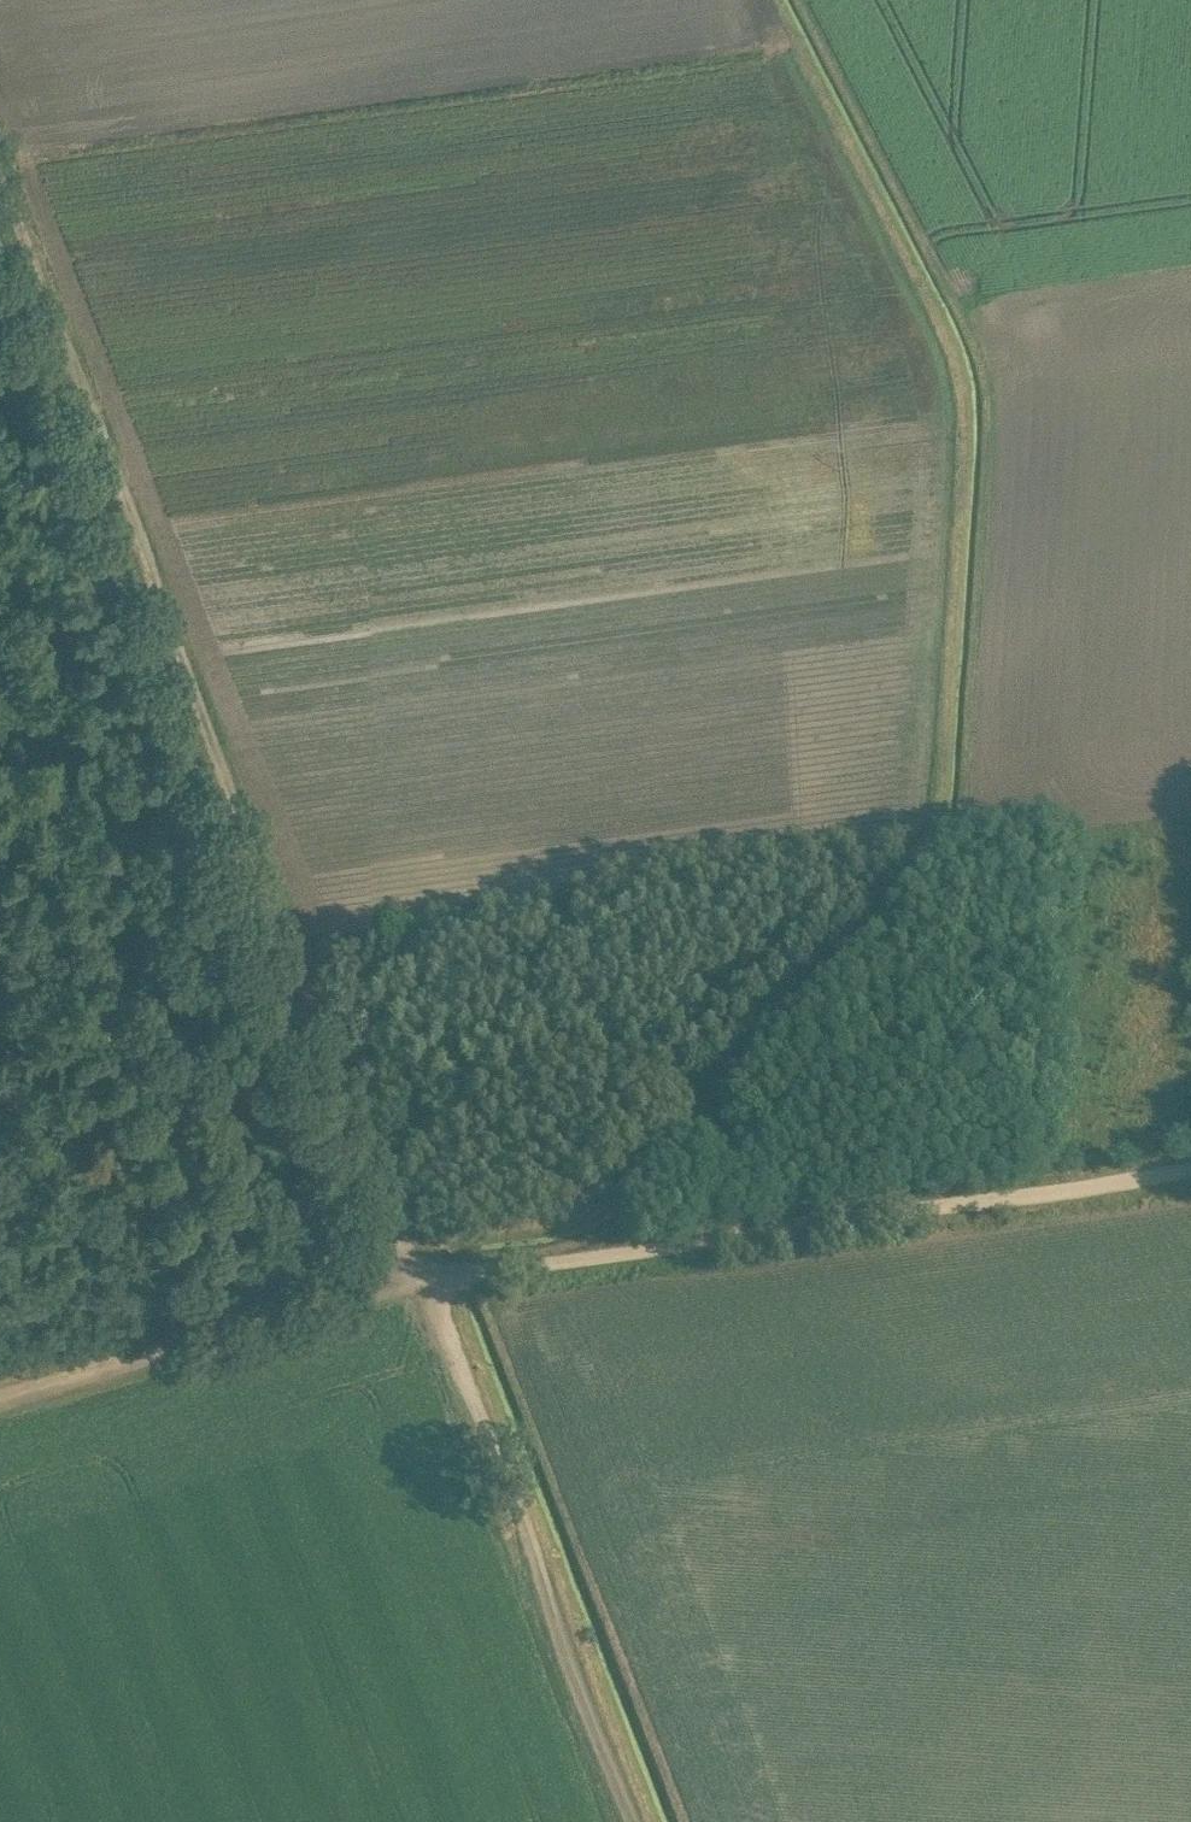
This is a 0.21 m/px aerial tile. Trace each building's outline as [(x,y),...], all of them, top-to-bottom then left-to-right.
[(768,1312),(797,1310),(796,1299),(767,1301),(768,1312)]
